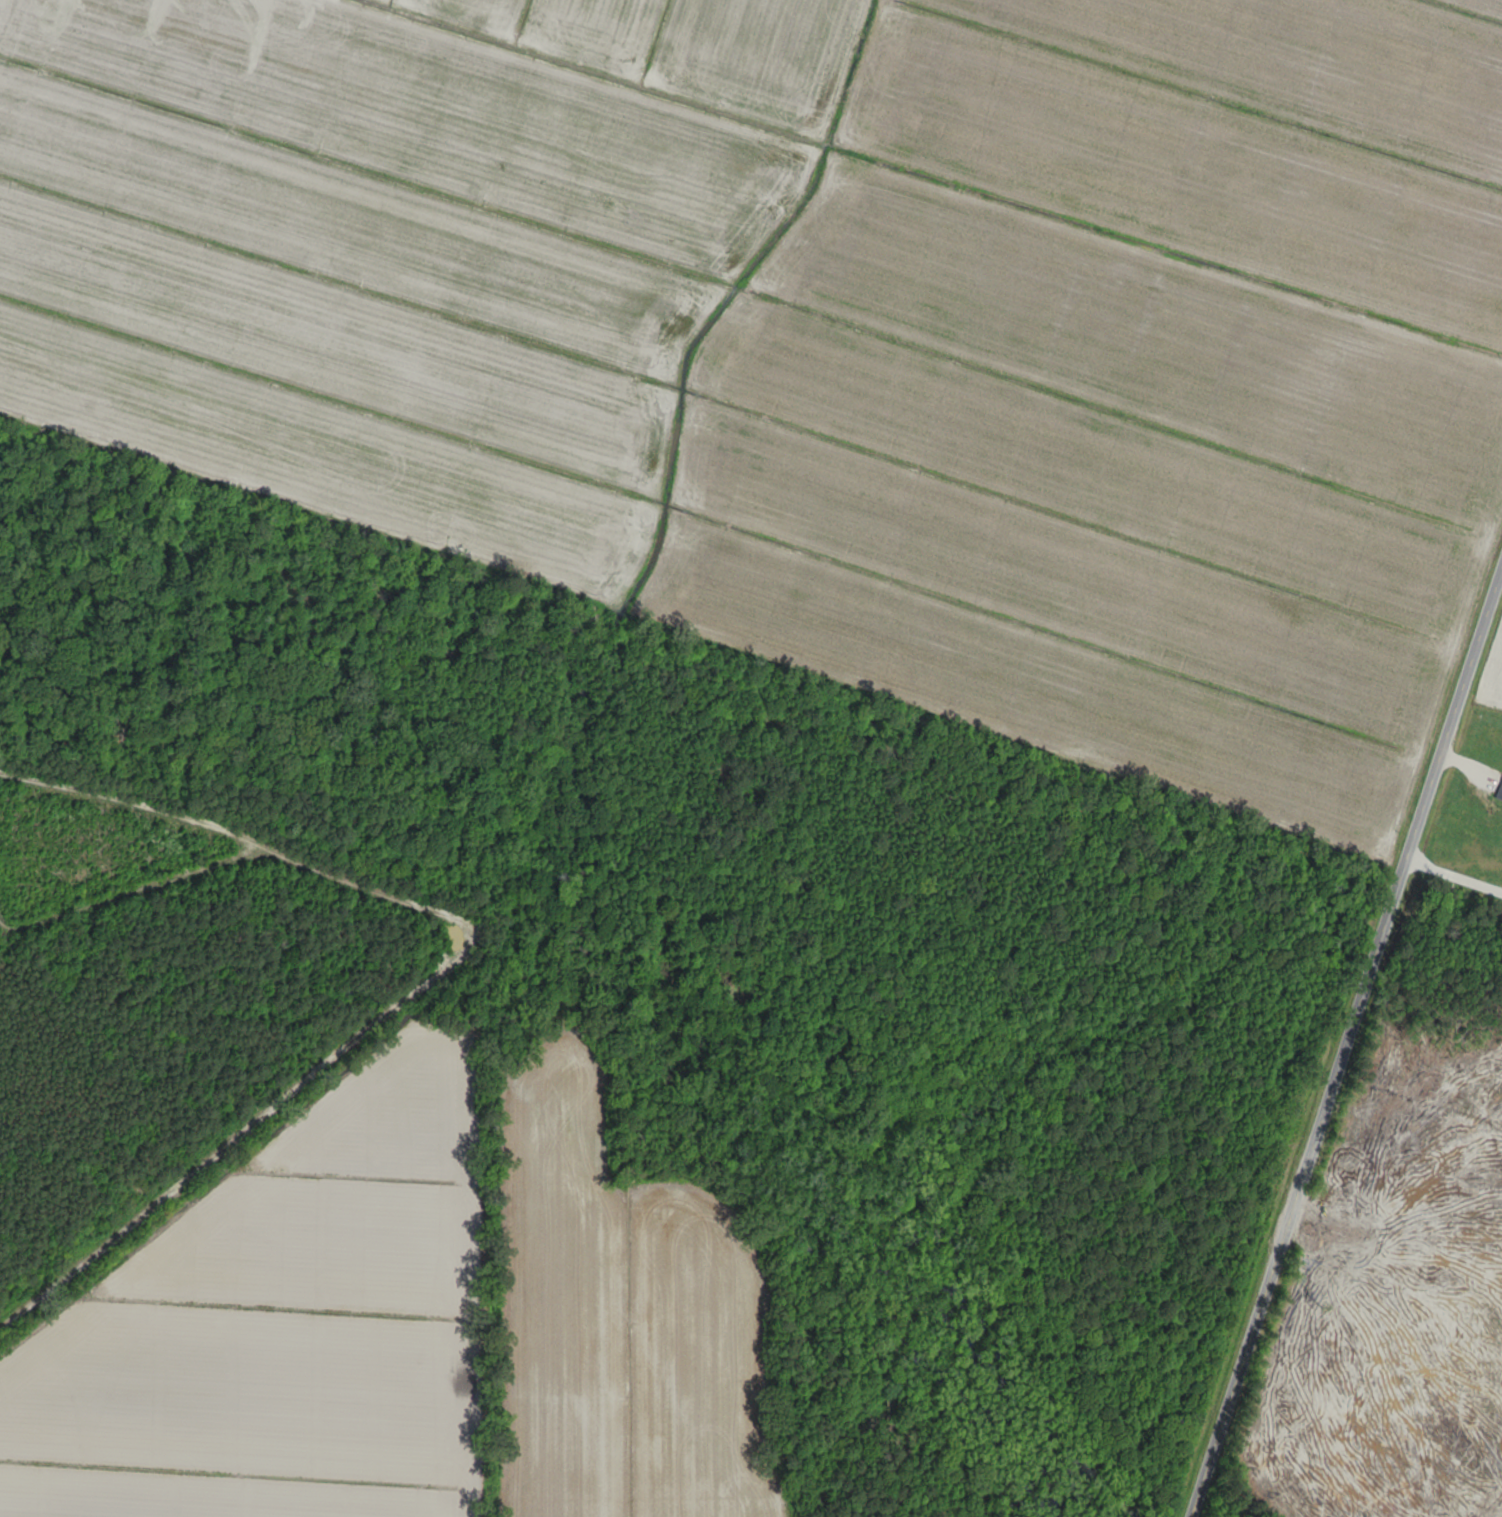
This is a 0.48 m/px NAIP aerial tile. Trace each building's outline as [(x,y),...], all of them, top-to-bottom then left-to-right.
[(1493,798),(1501,802),(1501,777),(1493,798)]
